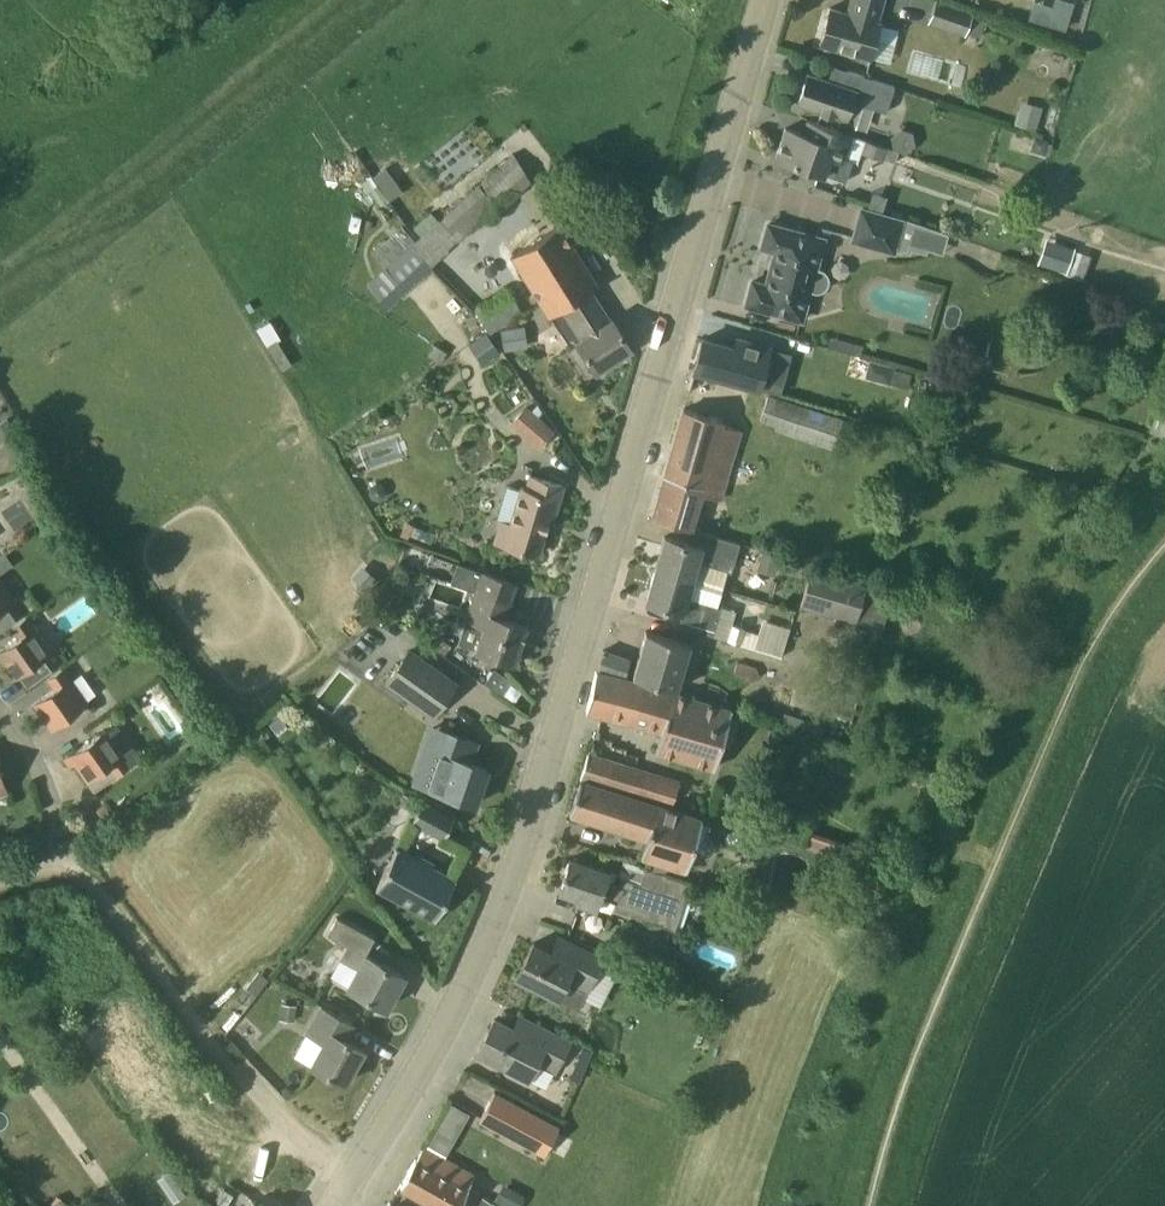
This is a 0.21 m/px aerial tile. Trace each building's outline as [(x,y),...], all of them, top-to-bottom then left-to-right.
[(847,12),(830,8),(819,44),(874,60),(885,24),(879,23),(886,0),(850,0),(847,12)] [(944,0),(938,0),(930,23),(965,35),(966,33),(972,14),(973,10),(944,0)] [(1035,0),(1034,0),(1028,19),(1064,30),(1072,3),(1064,0),(1054,0),(1053,5),(1035,0)] [(972,14),(966,33),(980,38),(986,19),(972,14)] [(835,68),(830,81),(808,74),(797,103),(845,119),(851,101),(866,106),(887,113),(895,88),(835,68)] [(1041,114),(1020,107),(1015,124),(1036,130),(1041,114)] [(775,158),(846,182),(853,161),(845,158),(853,135),(806,119),(801,133),(786,128),(775,158)] [(1048,145),(1048,143),(1049,141),(1034,138),(1031,151),(1045,155),(1045,154),(1048,145)] [(883,159),(887,149),(887,148),(866,140),(862,152),(883,159)] [(898,153),(887,149),(883,159),(895,163),(898,153)] [(367,284),(390,306),(529,182),(511,154),(415,241),(402,227),(371,253),(384,268),(367,284)] [(382,189),(391,200),(403,191),(395,179),(382,189)] [(906,220),(860,208),(851,243),(896,255),(898,250),(906,220)] [(949,234),(906,220),(898,250),(910,253),(911,250),(927,254),(928,249),(943,254),(949,234)] [(827,240),(792,230),(768,223),(762,247),(776,250),(767,284),(753,281),(747,304),(806,320),(813,291),(823,292),(827,290),(828,286),(829,278),(826,274),(822,271),(819,271),(827,240)] [(570,346),(576,342),(594,370),(631,347),(613,319),(610,321),(590,290),(599,285),(560,225),(510,256),(550,318),(552,317),(570,346)] [(1075,248),(1047,239),(1038,264),(1066,273),(1075,248)] [(506,288),(474,309),(490,333),(524,314),(506,288)] [(524,325),(501,328),(505,350),(528,347),(524,325)] [(499,354),(486,334),(469,344),(482,365),(499,354)] [(694,370),(695,371),(698,371),(759,389),(771,348),(736,338),(734,347),(726,345),(703,339),(702,339),(694,370)] [(895,367),(870,360),(865,377),(890,384),(895,367)] [(843,418),(768,394),(760,421),(775,425),(774,429),(833,449),(843,418)] [(526,405),(510,424),(538,449),(556,431),(526,405)] [(724,421),(707,416),(684,409),(652,517),(693,529),(703,497),(723,502),(743,433),(723,427),(724,421)] [(1164,436),(1164,416),(1155,414),(1150,432),(1164,436)] [(16,432),(7,418),(0,423),(0,426),(8,437),(16,432)] [(511,523),(501,521),(495,542),(538,555),(545,530),(546,530),(548,522),(547,522),(550,514),(554,515),(563,485),(530,476),(526,489),(521,487),(511,523)] [(655,569),(721,589),(727,569),(729,570),(738,541),(705,532),(701,547),(665,536),(655,569)] [(778,554),(761,549),(756,570),(773,574),(778,554)] [(0,558),(0,573),(12,565),(5,555),(0,558)] [(480,569),(479,570),(457,563),(451,583),(472,590),(463,616),(481,622),(472,648),(514,663),(527,626),(505,619),(517,582),(480,569)] [(891,592),(811,568),(800,604),(880,627),(891,592)] [(735,611),(716,606),(721,589),(655,569),(646,601),(682,612),(679,623),(727,639),(731,625),(735,611)] [(0,578),(0,627),(15,617),(6,605),(15,599),(0,578)] [(19,673),(27,684),(51,667),(43,655),(50,650),(25,614),(14,622),(23,635),(0,650),(0,655),(15,676),(19,673)] [(727,639),(783,657),(791,628),(762,619),(758,633),(731,625),(727,639)] [(670,638),(647,631),(632,676),(677,689),(688,643),(670,638)] [(383,681),(432,717),(457,681),(408,646),(383,681)] [(631,658),(603,650),(598,669),(625,677),(631,658)] [(51,727),(86,702),(61,667),(48,676),(55,686),(28,706),(29,707),(34,704),(51,727)] [(493,669),(484,682),(485,683),(501,694),(503,695),(512,682),(513,681),(494,668),(493,669)] [(711,769),(729,708),(597,671),(585,712),(601,717),(663,734),(658,754),(711,769)] [(826,727),(785,714),(781,725),(822,738),(826,727)] [(477,742),(454,734),(432,726),(411,782),(474,805),(487,768),(470,762),(477,742)] [(87,778),(107,765),(114,774),(129,763),(105,728),(64,757),(70,765),(75,761),(87,778)] [(677,782),(611,760),(588,753),(580,778),(603,786),(669,806),(670,805),(677,782)] [(603,787),(586,782),(580,780),(569,812),(646,837),(640,856),(649,859),(646,867),(688,881),(688,880),(681,877),(701,815),(670,805),(669,806),(603,786),(603,787)] [(411,821),(442,837),(452,816),(422,800),(411,821)] [(455,881),(434,870),(394,849),(375,886),(435,918),(455,881)] [(606,871),(592,866),(570,858),(559,890),(575,896),(574,901),(596,908),(600,894),(616,899),(613,906),(680,928),(691,896),(684,894),(688,881),(646,867),(644,867),(641,876),(624,871),(619,885),(603,880),(606,871)] [(809,900),(811,893),(798,889),(797,892),(793,906),(807,909),(809,902),(809,900)] [(364,953),(373,936),(336,915),(326,932),(347,944),(337,961),(330,977),(386,1007),(404,975),(364,953)] [(521,979),(577,1007),(603,955),(558,932),(549,951),(533,943),(523,961),(529,964),(521,979)] [(664,955),(664,954),(638,945),(629,969),(675,985),(683,962),(664,955)] [(87,1026),(131,1102),(171,1079),(127,1002),(87,1026)] [(295,1004),(282,1002),(280,1018),(294,1019),(295,1004)] [(354,1024),(333,1012),(319,1004),(292,1055),(345,1083),(363,1050),(345,1040),(354,1024)] [(477,1052),(527,1078),(536,1061),(554,1070),(570,1039),(519,1013),(511,1027),(494,1019),(477,1052)] [(584,1049),(571,1078),(578,1081),(592,1052),(584,1049)] [(542,1156),(559,1126),(494,1091),(477,1121),(542,1156)] [(428,1147),(446,1157),(469,1115),(451,1105),(428,1147)] [(444,1159),(423,1147),(416,1159),(415,1159),(400,1185),(431,1203),(429,1205),(460,1205),(473,1176),(444,1159)] [(163,1187),(175,1179),(170,1171),(158,1179),(163,1187)] [(499,1203),(505,1205),(520,1205),(525,1195),(508,1186),(499,1203)] [(482,1197),(477,1205),(495,1205),(496,1204),(482,1197)]
